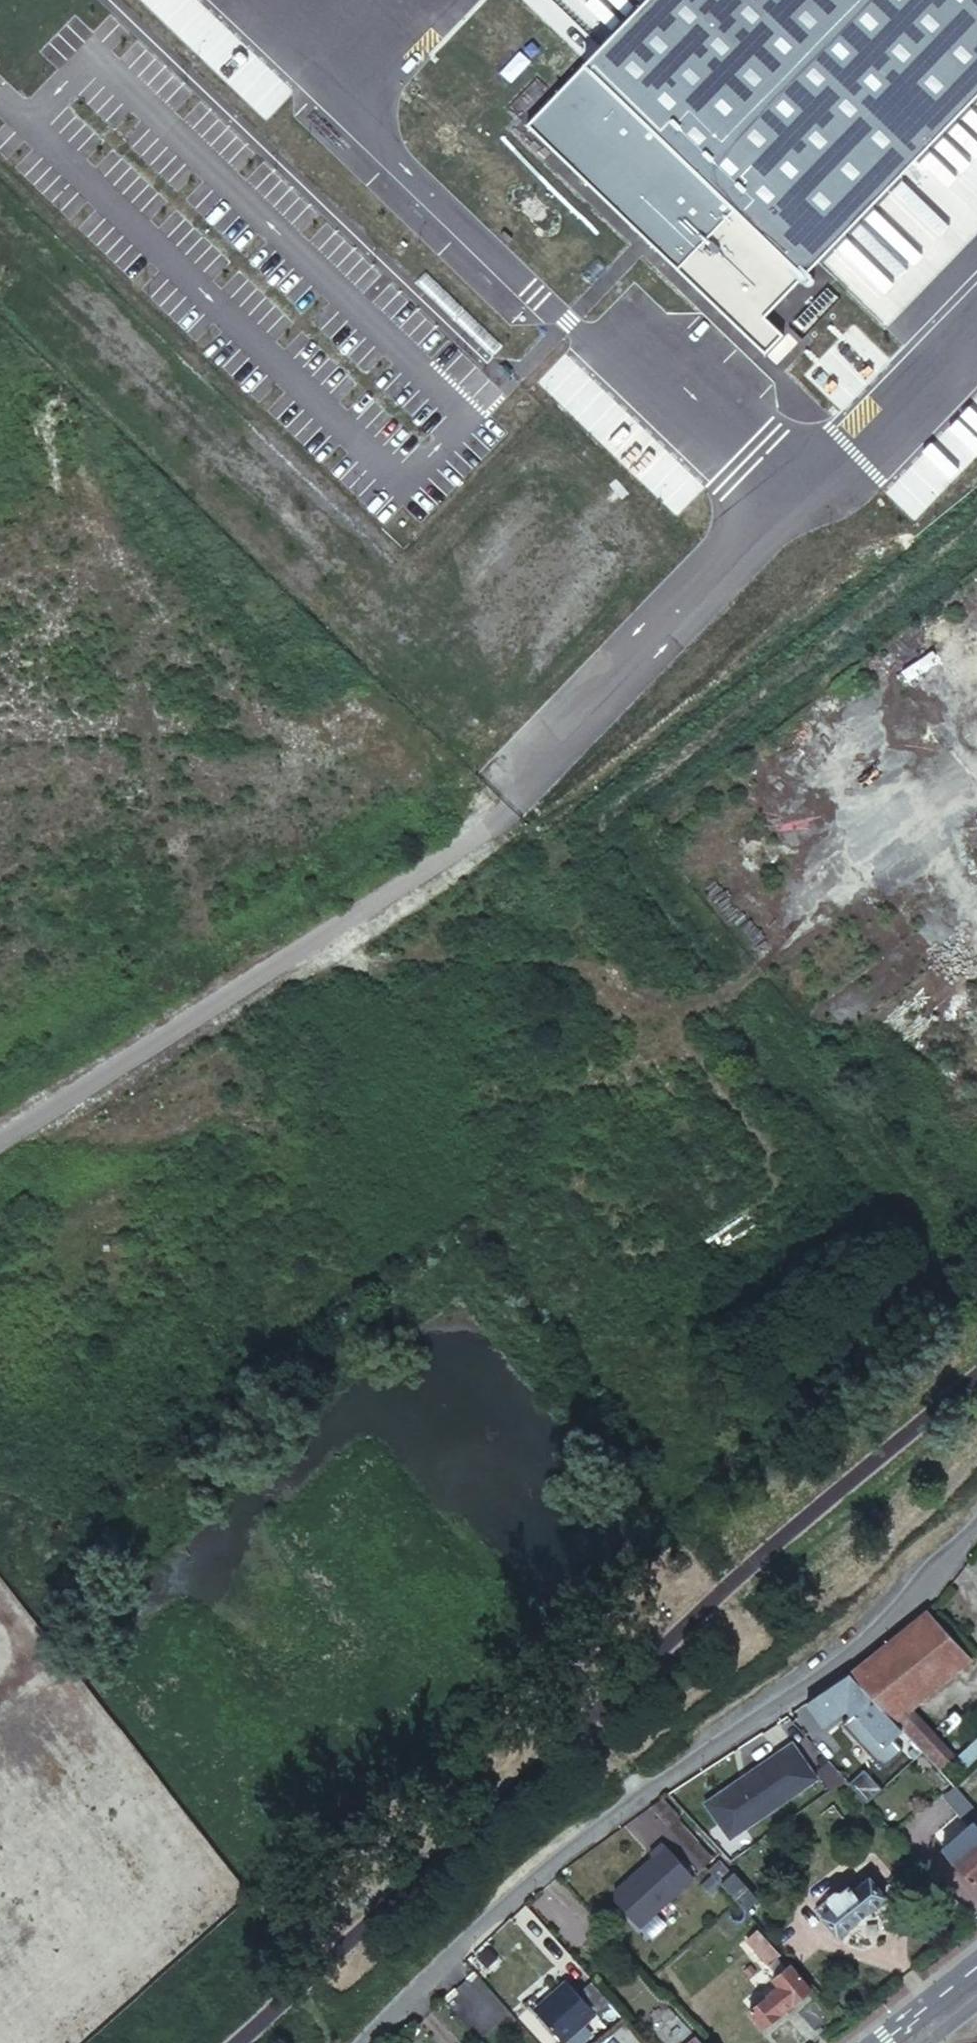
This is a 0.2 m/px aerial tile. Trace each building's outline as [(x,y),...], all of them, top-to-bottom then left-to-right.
[(527,125),(764,354),(783,335),(764,317),(976,96),(976,0),(647,0),(527,125)] [(857,1663),(846,1672),(891,1722),(964,1654),(928,1610),(924,1608),(857,1663)] [(957,1754),(966,1765),(976,1755),(976,1736),(957,1754)] [(702,1798),(728,1838),(819,1779),(794,1739),(702,1798)] [(944,1787),(922,1807),(936,1822),(958,1802),(944,1787)] [(976,1840),(976,1816),(968,1805),(954,1820),(974,1843),(976,1840)] [(608,1890),(640,1926),(696,1876),(664,1840),(608,1890)] [(974,1843),(960,1856),(976,1872),(976,1871),(976,1840),(974,1843)] [(717,1882),(743,1909),(754,1899),(729,1871),(717,1882)] [(860,1913),(830,1940),(848,1958),(894,1918),(876,1898),(860,1913)] [(820,1928),(830,1940),(860,1913),(853,1906),(849,1909),(845,1906),(820,1928)] [(756,1963),(758,1961),(767,1954),(771,1951),(751,1928),(737,1939),(756,1963)] [(767,1954),(758,1961),(769,1974),(777,1966),(767,1954)] [(771,1985),(744,2009),(759,2027),(774,2014),(770,2010),(783,1999),(787,2003),(803,1990),(780,1963),(777,1966),(769,1974),(765,1978),(771,1985)] [(566,1976),(533,2005),(564,2041),(598,2012),(566,1976)] [(638,1994),(633,1999),(639,2006),(645,2001),(638,1994)]
